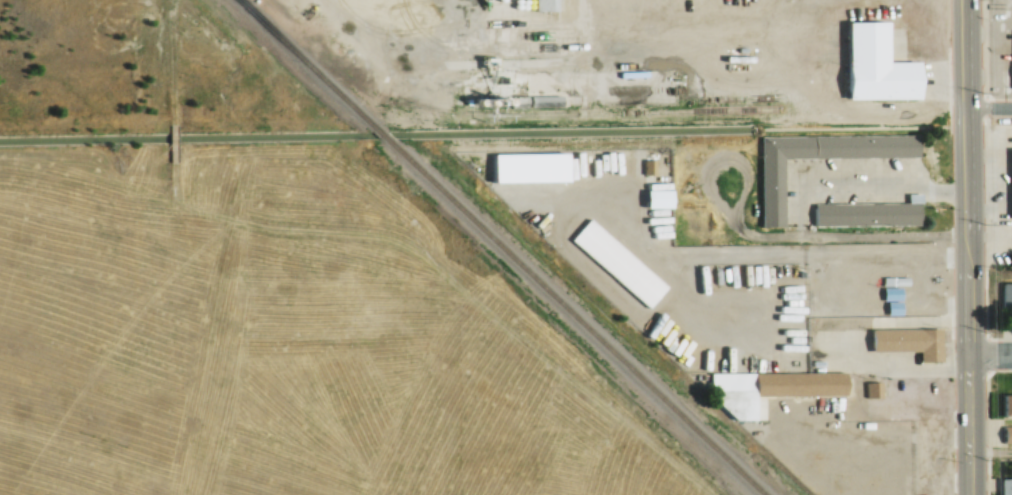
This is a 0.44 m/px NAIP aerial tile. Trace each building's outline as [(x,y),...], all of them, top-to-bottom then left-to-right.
[(535,10),(558,10),(558,0),(535,0),(535,10)] [(923,105),(853,105),(852,29),(892,29),(892,69),(922,69),(923,105)] [(563,95),(531,95),(531,106),(563,106),(563,95)] [(764,141),(923,141),(923,163),(786,163),(786,232),(764,232),(764,141)] [(922,208),(922,230),(816,230),(816,209),(922,208)] [(594,224),(669,293),(651,312),(576,244),(594,224)] [(1003,314),(1011,314),(1011,281),(1003,281),(1003,314)] [(920,351),(920,361),(942,361),(942,328),(873,328),(873,351),(920,351)] [(761,378),(848,378),(848,400),(761,400),(761,378)] [(866,397),(880,396),(880,382),(866,382),(866,397)] [(1002,494),(1011,494),(1011,477),(1002,477),(1002,494)]
